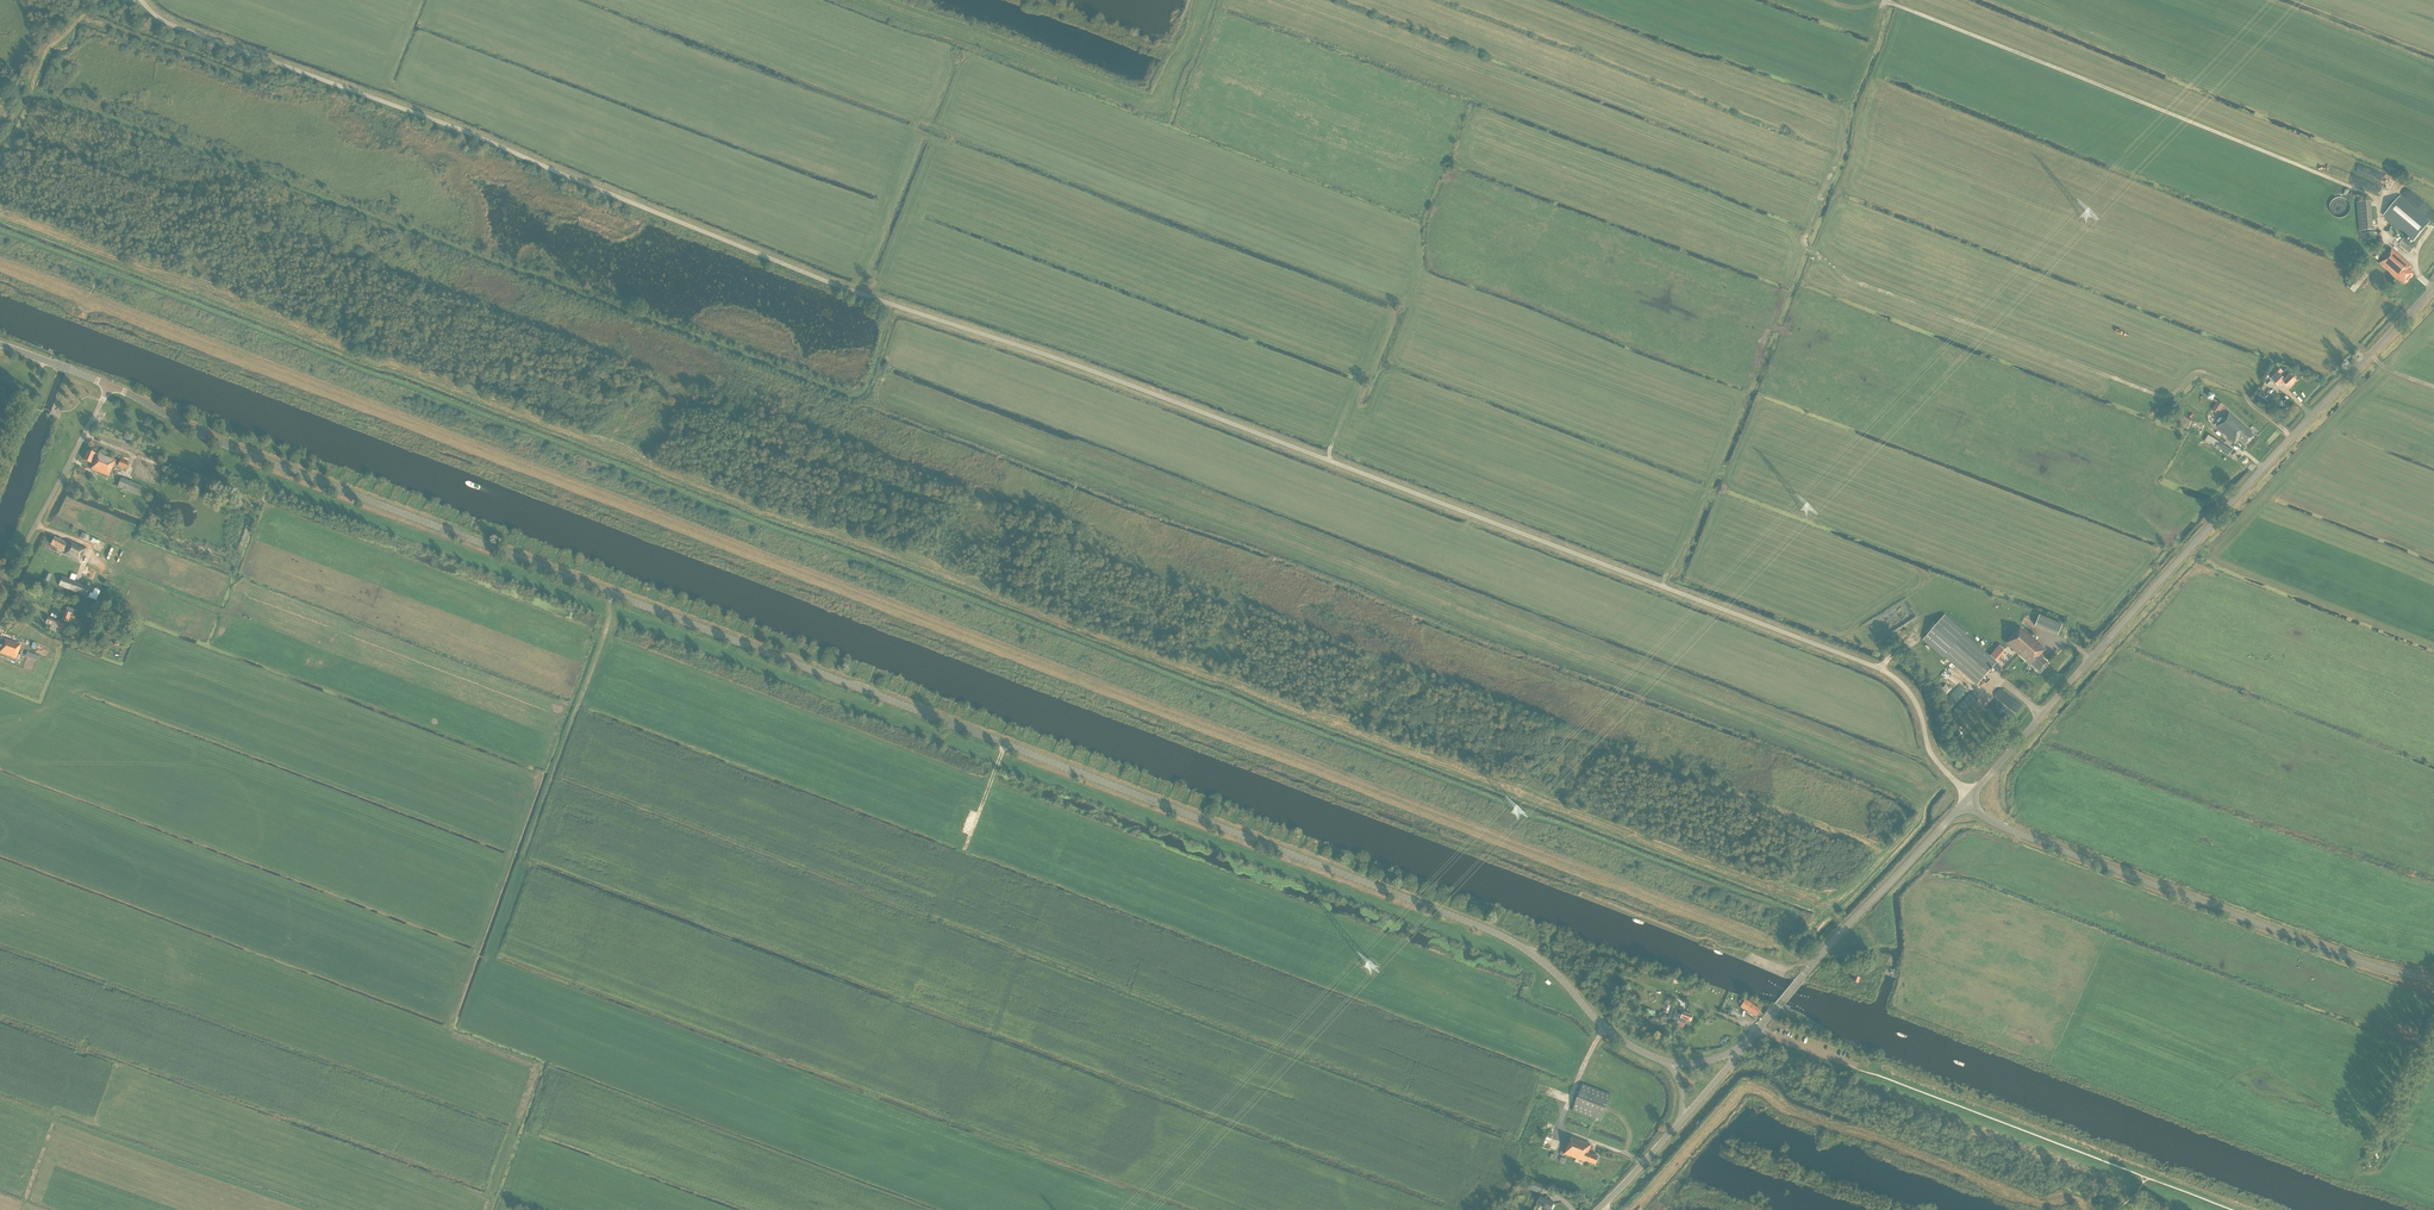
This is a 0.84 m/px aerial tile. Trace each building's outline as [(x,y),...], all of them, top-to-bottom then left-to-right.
[(2414,242),(2414,241),(2430,223),(2400,197),(2384,216),(2414,242)] [(2358,203),(2360,231),(2373,230),(2371,202),(2358,203)] [(2429,206),(2423,213),(2430,220),(2432,217),(2433,219),(2433,211),(2429,206)] [(2397,239),(2400,236),(2394,230),(2391,233),(2397,239)] [(2399,244),(2410,254),(2415,248),(2404,239),(2399,244)] [(2401,281),(2405,284),(2414,274),(2408,270),(2412,266),(2392,249),(2379,264),(2400,282),(2401,281)] [(2378,250),(2373,256),(2378,260),(2383,254),(2378,250)] [(2347,286),(2354,293),(2368,275),(2360,270),(2347,286)] [(2292,376),(2292,375),(2287,369),(2282,373),(2276,365),(2271,369),(2274,372),(2269,377),(2278,387),(2284,381),(2285,383),(2284,383),(2289,388),(2297,381),(2292,376)] [(2272,404),(2259,395),(2255,400),(2268,410),(2272,404)] [(2218,415),(2225,406),(2218,401),(2212,410),(2218,415)] [(2184,411),(2179,408),(2172,422),(2189,430),(2193,420),(2182,415),(2184,411)] [(2238,439),(2245,445),(2246,445),(2254,435),(2229,413),(2216,427),(2234,444),(2238,439)] [(2205,442),(2228,457),(2232,451),(2208,435),(2205,442)] [(115,461),(98,454),(98,455),(94,454),(94,453),(88,450),(83,460),(90,463),(90,462),(93,464),(91,469),(108,476),(110,471),(111,472),(114,463),(115,461)] [(128,463),(120,460),(119,463),(118,464),(118,466),(126,469),(128,463)] [(144,487),(121,478),(117,486),(140,496),(144,487)] [(80,537),(84,539),(96,545),(94,550),(101,553),(106,543),(82,532),(80,537)] [(67,544),(54,538),(51,544),(58,548),(57,549),(63,552),(63,551),(65,552),(64,555),(79,563),(86,549),(71,541),(68,547),(65,546),(67,544)] [(112,560),(117,551),(111,548),(106,557),(112,560)] [(43,579),(49,582),(52,575),(49,574),(51,569),(46,566),(42,573),(45,574),(43,579)] [(100,591),(89,587),(63,576),(63,577),(59,585),(59,586),(96,600),(100,591)] [(71,615),(72,615),(73,615),(75,609),(67,606),(62,620),(68,622),(71,615)] [(2062,623),(2039,614),(2035,624),(2057,633),(2062,623)] [(1945,616),(1924,640),(1944,658),(1945,657),(1977,685),(1997,663),(1964,634),(1965,633),(1945,616)] [(65,624),(48,617),(46,623),(63,630),(65,624)] [(2006,644),(2039,672),(2046,663),(2038,656),(2044,649),(2020,628),(2006,644)] [(0,642),(0,649),(1,649),(0,651),(0,653),(16,659),(21,645),(5,639),(3,643),(0,642)] [(1991,654),(1996,659),(2004,650),(1999,645),(1991,654)] [(1943,692),(1946,695),(1955,688),(1953,685),(1943,692)] [(1762,953),(1760,957),(1771,962),(1773,958),(1762,953)] [(1756,1017),(1761,1009),(1746,1000),(1741,1007),(1756,1017)] [(1685,1024),(1686,1020),(1690,1021),(1692,1015),(1683,1012),(1680,1011),(1681,1009),(1677,1007),(1672,1019),(1685,1024)] [(1660,1017),(1666,1019),(1668,1014),(1663,1011),(1660,1017)] [(1572,1111),(1601,1122),(1611,1095),(1583,1084),(1572,1111)] [(1584,1161),(1595,1165),(1598,1157),(1588,1153),(1591,1145),(1571,1138),(1569,1143),(1568,1143),(1564,1154),(1584,1161)] [(1541,1191),(1543,1185),(1532,1181),(1529,1189),(1537,1192),(1538,1190),(1541,1191)] [(1548,1209),(1550,1209),(1554,1204),(1540,1196),(1536,1204),(1547,1209),(1546,1209),(1548,1209)]
